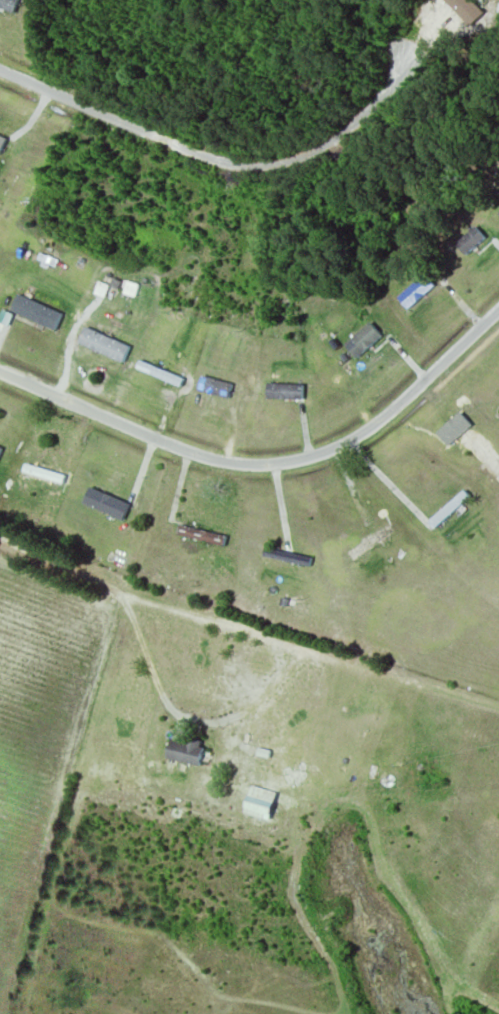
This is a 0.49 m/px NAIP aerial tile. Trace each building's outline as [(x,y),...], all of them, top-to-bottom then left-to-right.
[(11,15),(18,0),(0,0),(0,11),(11,15)] [(484,239),(475,227),(453,244),(463,256),(484,239)] [(397,300),(408,312),(435,287),(424,275),(397,300)] [(62,316),(15,296),(7,313),(54,334),(62,316)] [(342,346),(353,360),(381,337),(370,323),(342,346)] [(75,346),(122,365),(129,347),(82,329),(75,346)] [(239,395),(241,387),(197,379),(196,386),(239,395)] [(303,386),(264,385),(264,401),(302,401),(303,386)] [(128,505),(88,488),(81,505),(120,522),(128,505)] [(224,539),(178,526),(175,535),(221,548),(224,539)] [(162,762),(197,769),(201,745),(167,738),(162,762)] [(265,820),(271,793),(245,788),(240,815),(265,820)]
